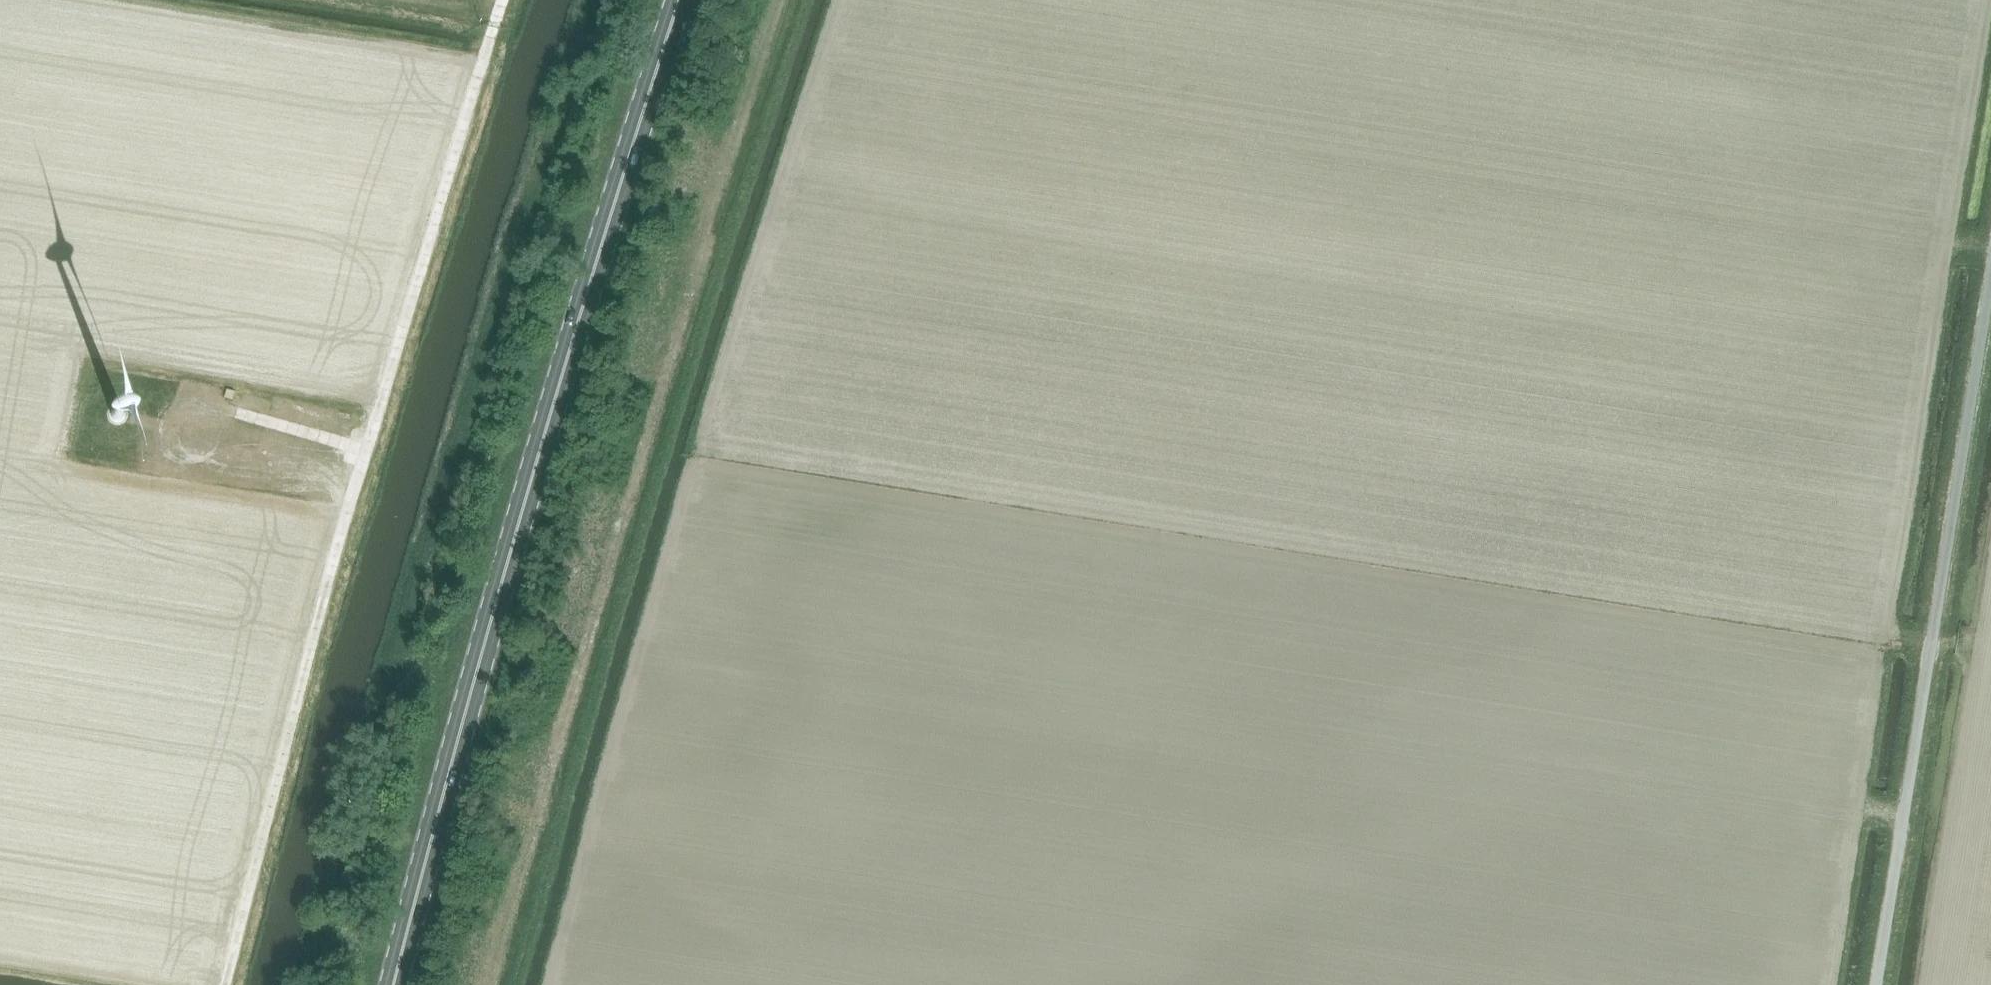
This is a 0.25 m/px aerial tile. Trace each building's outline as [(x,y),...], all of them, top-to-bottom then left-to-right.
[(111,413),(111,414),(111,415),(111,416),(112,417),(112,418),(113,418),(113,419),(114,419),(114,420),(115,420),(116,420),(117,421),(118,421),(119,420),(120,420),(121,420),(122,419),(122,418),(123,418),(123,417),(124,417),(124,416),(124,415),(124,414),(124,413),(124,412),(124,411),(123,411),(123,410),(122,409),(121,408),(120,408),(119,408),(119,407),(118,407),(117,407),(116,408),(115,408),(114,408),(113,409),(113,410),(112,410),(112,411),(111,412),(111,413)]
